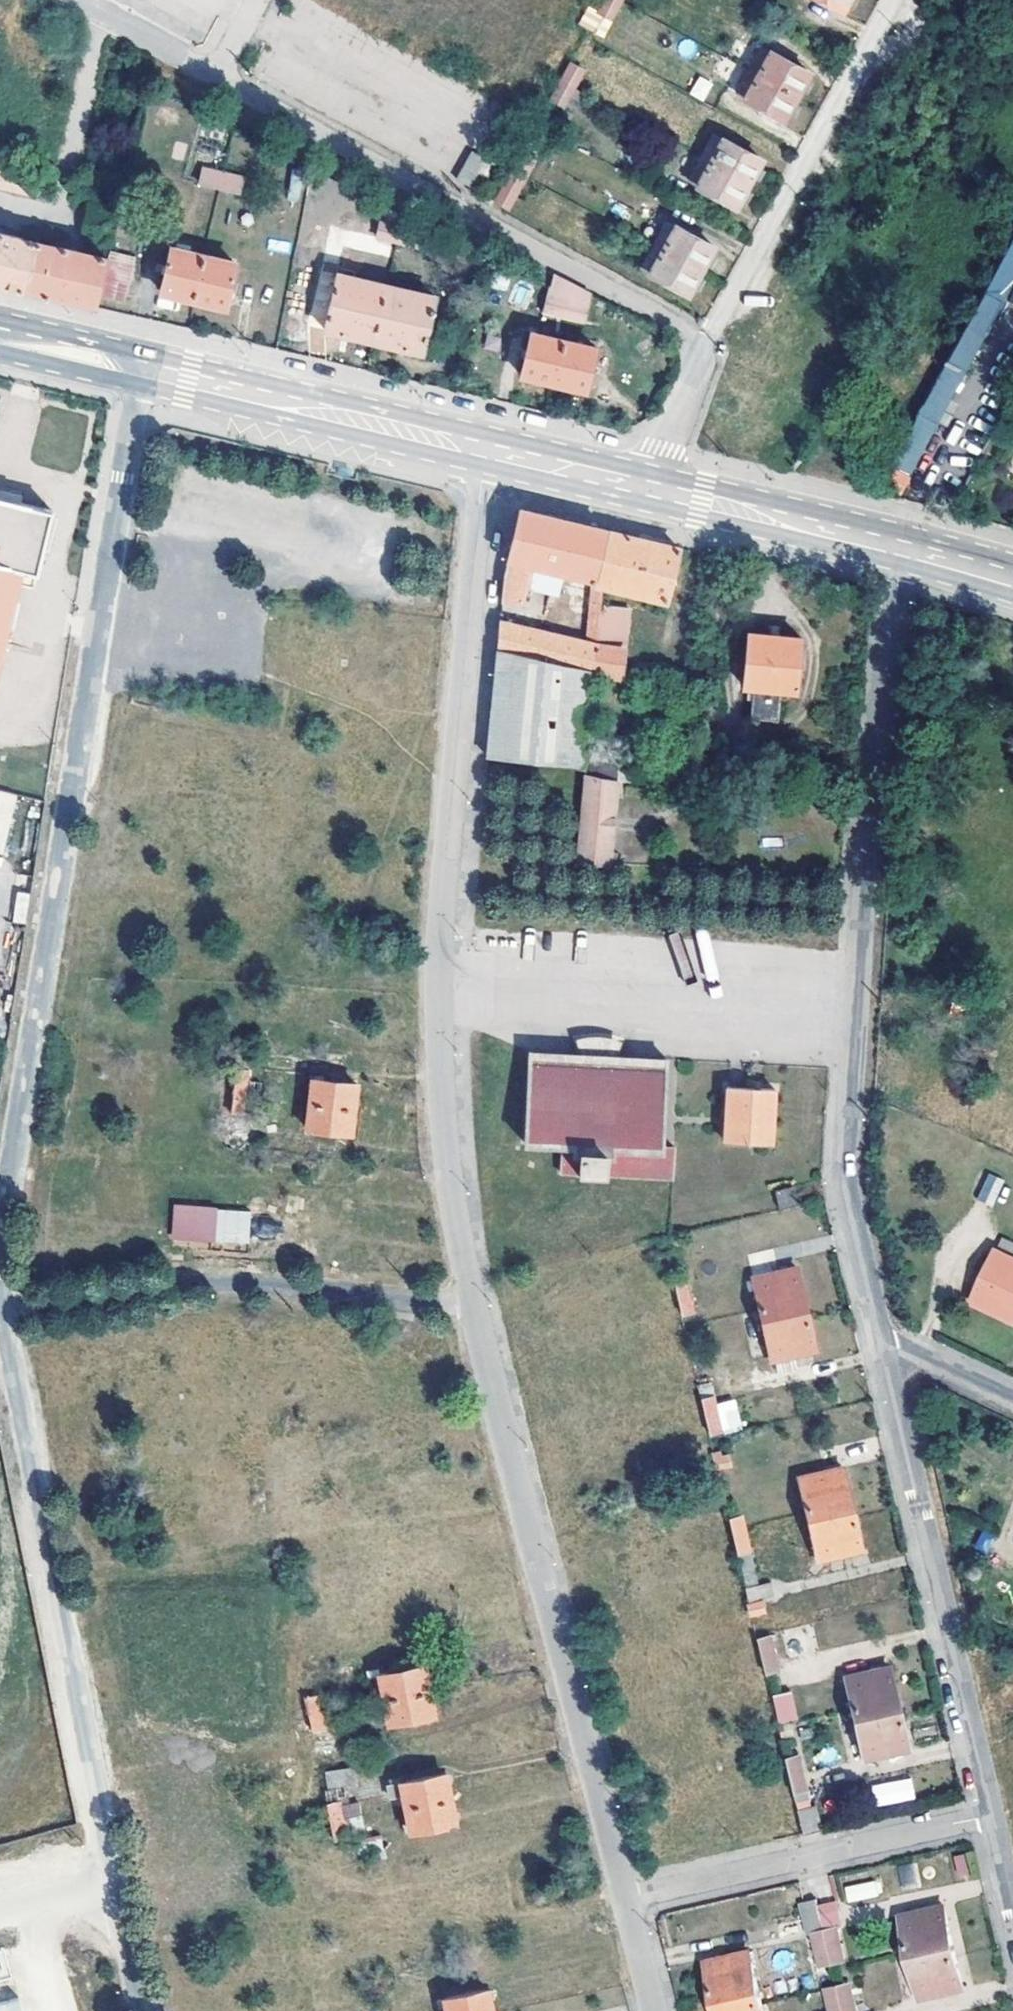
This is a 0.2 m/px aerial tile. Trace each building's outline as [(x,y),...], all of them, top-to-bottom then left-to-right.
[(598,11),(610,17),(620,0),(603,0),(598,11)] [(848,0),(819,0),(841,12),(848,0)] [(783,118),(809,71),(769,50),(768,52),(760,47),(737,90),(745,95),(744,97),(783,118)] [(583,70),(570,62),(542,115),(565,127),(575,111),(563,105),(583,70)] [(697,75),(689,94),(704,101),(712,81),(697,75)] [(539,113),(530,108),(528,112),(524,119),(533,125),(539,113)] [(529,132),(533,125),(524,119),(521,128),(529,132)] [(735,206),(761,158),(722,138),(722,139),(713,135),(689,179),(698,183),(697,185),(735,206)] [(505,179),(493,173),(483,193),(508,207),(535,157),(521,150),(505,179)] [(493,165),(470,152),(455,179),(479,193),(493,165)] [(241,176),(202,167),(199,182),(238,191),(241,176)] [(427,247),(430,229),(382,219),(379,237),(427,247)] [(687,294),(713,247),(674,226),(673,228),(665,223),(641,267),(649,271),(649,273),(687,294)] [(21,290),(33,240),(0,233),(0,285),(21,290)] [(33,240),(21,290),(59,299),(94,307),(106,258),(33,240)] [(1012,279),(1012,244),(1009,242),(893,465),(895,467),(887,484),(903,492),(1012,279)] [(234,262),(170,247),(160,291),(224,306),(234,262)] [(583,318),(590,293),(552,273),(550,285),(545,310),(583,318)] [(431,308),(333,285),(323,330),(421,352),(431,308)] [(745,305),(768,305),(768,294),(744,295),(745,305)] [(594,346),(530,332),(520,376),(584,391),(594,346)] [(16,584),(33,588),(52,511),(0,498),(0,649),(16,584)] [(503,577),(501,602),(522,607),(532,565),(593,579),(606,533),(519,512),(503,577)] [(679,551),(606,533),(593,579),(586,641),(597,643),(601,602),(603,588),(666,604),(679,551)] [(613,604),(601,602),(597,643),(609,645),(613,604)] [(597,643),(586,641),(499,626),(496,652),(591,670),(594,671),(597,643)] [(795,692),(799,639),(745,635),(741,687),(750,689),(748,719),(776,721),(778,690),(795,692)] [(623,647),(609,645),(597,643),(594,671),(620,676),(623,647)] [(496,652),(485,758),(579,767),(591,670),(496,652)] [(610,853),(615,783),(584,777),(578,864),(617,865),(617,854),(610,853)] [(0,789),(0,845),(13,792),(0,789)] [(585,1056),(613,1058),(619,1038),(615,1037),(604,1034),(595,1034),(590,1035),(583,1037),(585,1056)] [(665,1060),(613,1058),(585,1056),(534,1053),(534,1051),(530,1050),(524,1141),(528,1142),(529,1138),(563,1141),(562,1171),(578,1172),(578,1175),(581,1175),(581,1172),(601,1173),(600,1177),(603,1177),(603,1174),(673,1177),(675,1147),(663,1145),(669,1058),(665,1058),(665,1060)] [(230,1113),(227,1139),(252,1141),(257,1100),(259,1098),(260,1090),(245,1089),(246,1081),(234,1079),(230,1113)] [(354,1085),(311,1080),(305,1130),(348,1135),(354,1085)] [(777,1090),(730,1087),(726,1140),(774,1144),(777,1090)] [(993,1207),(1005,1181),(988,1173),(976,1199),(993,1207)] [(780,1211),(797,1207),(793,1189),(776,1192),(780,1211)] [(248,1245),(251,1210),(173,1204),(170,1239),(248,1245)] [(1008,1239),(979,1304),(1012,1320),(1012,1242),(1008,1239)] [(796,1268),(753,1279),(771,1361),(815,1352),(796,1268)] [(686,1279),(674,1280),(682,1314),(693,1312),(686,1279)] [(714,1398),(702,1400),(710,1435),(721,1432),(714,1398)] [(721,1408),(727,1434),(740,1432),(735,1405),(721,1408)] [(712,1454),(716,1470),(732,1466),(728,1450),(712,1454)] [(843,1469),(800,1479),(818,1561),(862,1551),(843,1469)] [(729,1519),(744,1581),(755,1578),(741,1517),(729,1519)] [(759,1593),(747,1595),(750,1608),(762,1605),(759,1593)] [(774,1660),(769,1636),(757,1638),(763,1663),(774,1660)] [(427,1692),(422,1666),(367,1676),(368,1687),(382,1685),(384,1700),(427,1692)] [(890,1667),(846,1677),(865,1760),(908,1750),(890,1667)] [(788,1681),(772,1685),(778,1712),(794,1709),(788,1681)] [(427,1692),(384,1700),(389,1724),(432,1716),(427,1692)] [(317,1695),(304,1697),(308,1716),(321,1713),(317,1695)] [(308,1716),(311,1731),(324,1729),(321,1713),(308,1716)] [(785,1759),(793,1793),(804,1791),(797,1756),(785,1759)] [(357,1770),(326,1776),(329,1790),(359,1785),(357,1770)] [(444,1775),(387,1785),(390,1797),(404,1796),(410,1833),(453,1825),(444,1775)] [(874,1806),(915,1800),(911,1777),(871,1784),(874,1806)] [(325,1806),(338,1803),(336,1792),(323,1794),(325,1806)] [(325,1806),(331,1839),(345,1836),(363,1833),(357,1800),(338,1803),(325,1806)] [(813,1808),(797,1811),(803,1836),(819,1832),(813,1808)] [(382,1852),(379,1837),(356,1842),(358,1856),(382,1852)] [(957,1879),(967,1878),(966,1854),(955,1855),(957,1879)] [(900,1887),(918,1886),(916,1864),(899,1865),(900,1887)] [(879,1877),(842,1886),(846,1903),(883,1893),(879,1877)] [(825,1932),(817,1900),(801,1904),(808,1937),(813,1935),(820,1967),(832,1964),(825,1932)] [(945,1909),(901,1918),(919,2000),(963,1989),(945,1909)] [(837,1929),(825,1932),(832,1964),(844,1962),(837,1929)] [(751,1954),(708,1963),(718,2010),(763,2010),(751,1954)] [(837,1988),(843,2010),(855,2010),(850,1986),(837,1988)] [(837,1988),(826,1991),(830,2010),(843,2010),(837,1988)] [(487,1990),(444,1999),(446,2010),(491,2010),(487,1990)] [(19,1998),(0,2002),(0,2010),(21,2010),(19,1998)]
